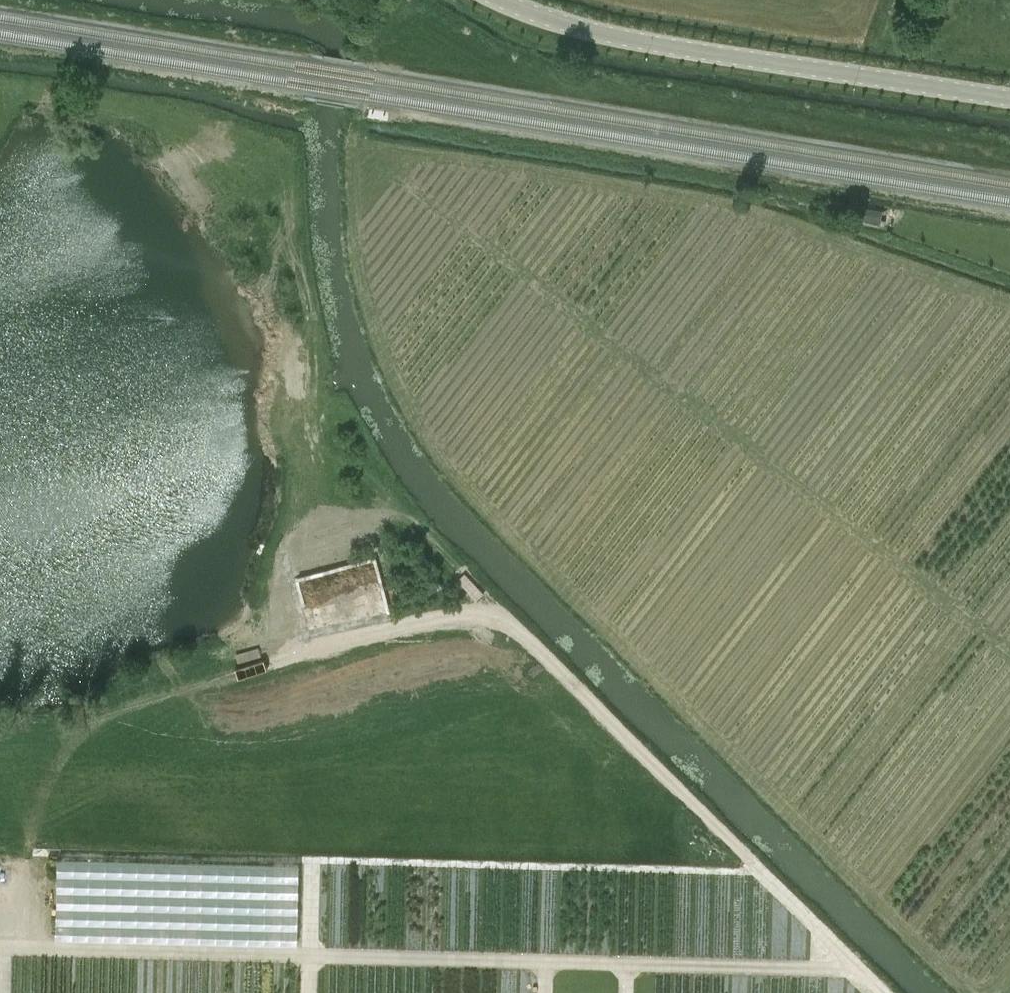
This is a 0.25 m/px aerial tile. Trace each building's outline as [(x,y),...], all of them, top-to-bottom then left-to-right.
[(880,222),(883,209),(866,206),(864,219),(880,222)]
